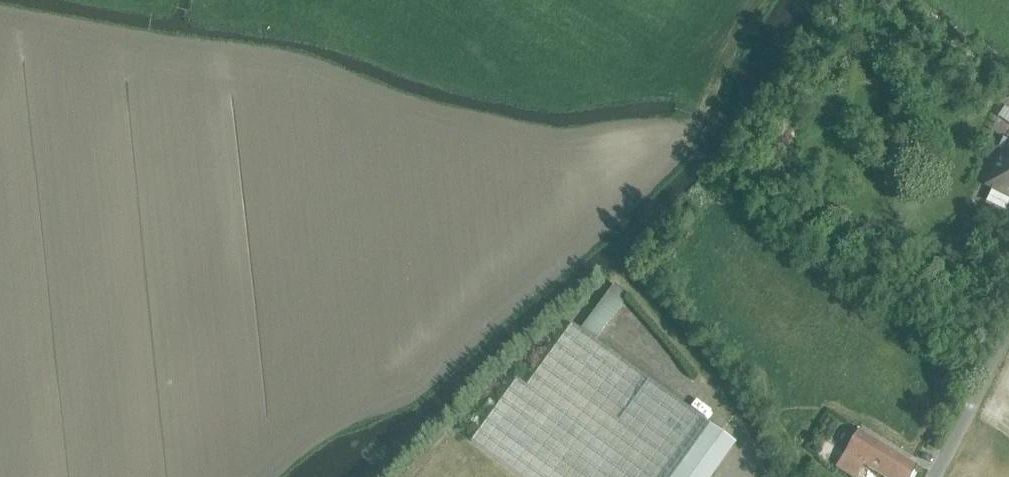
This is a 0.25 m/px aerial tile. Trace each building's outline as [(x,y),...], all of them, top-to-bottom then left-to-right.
[(987,184),(995,188),(988,201),(1006,209),(1008,203),(1008,146),(1005,154),(1002,153),(987,184)] [(710,423),(573,322),(529,385),(517,378),(472,440),(522,476),(709,476),(735,442),(710,423)] [(858,431),(836,468),(851,476),(856,476),(863,465),(884,476),(909,476),(916,465),(879,443),(858,431)]
